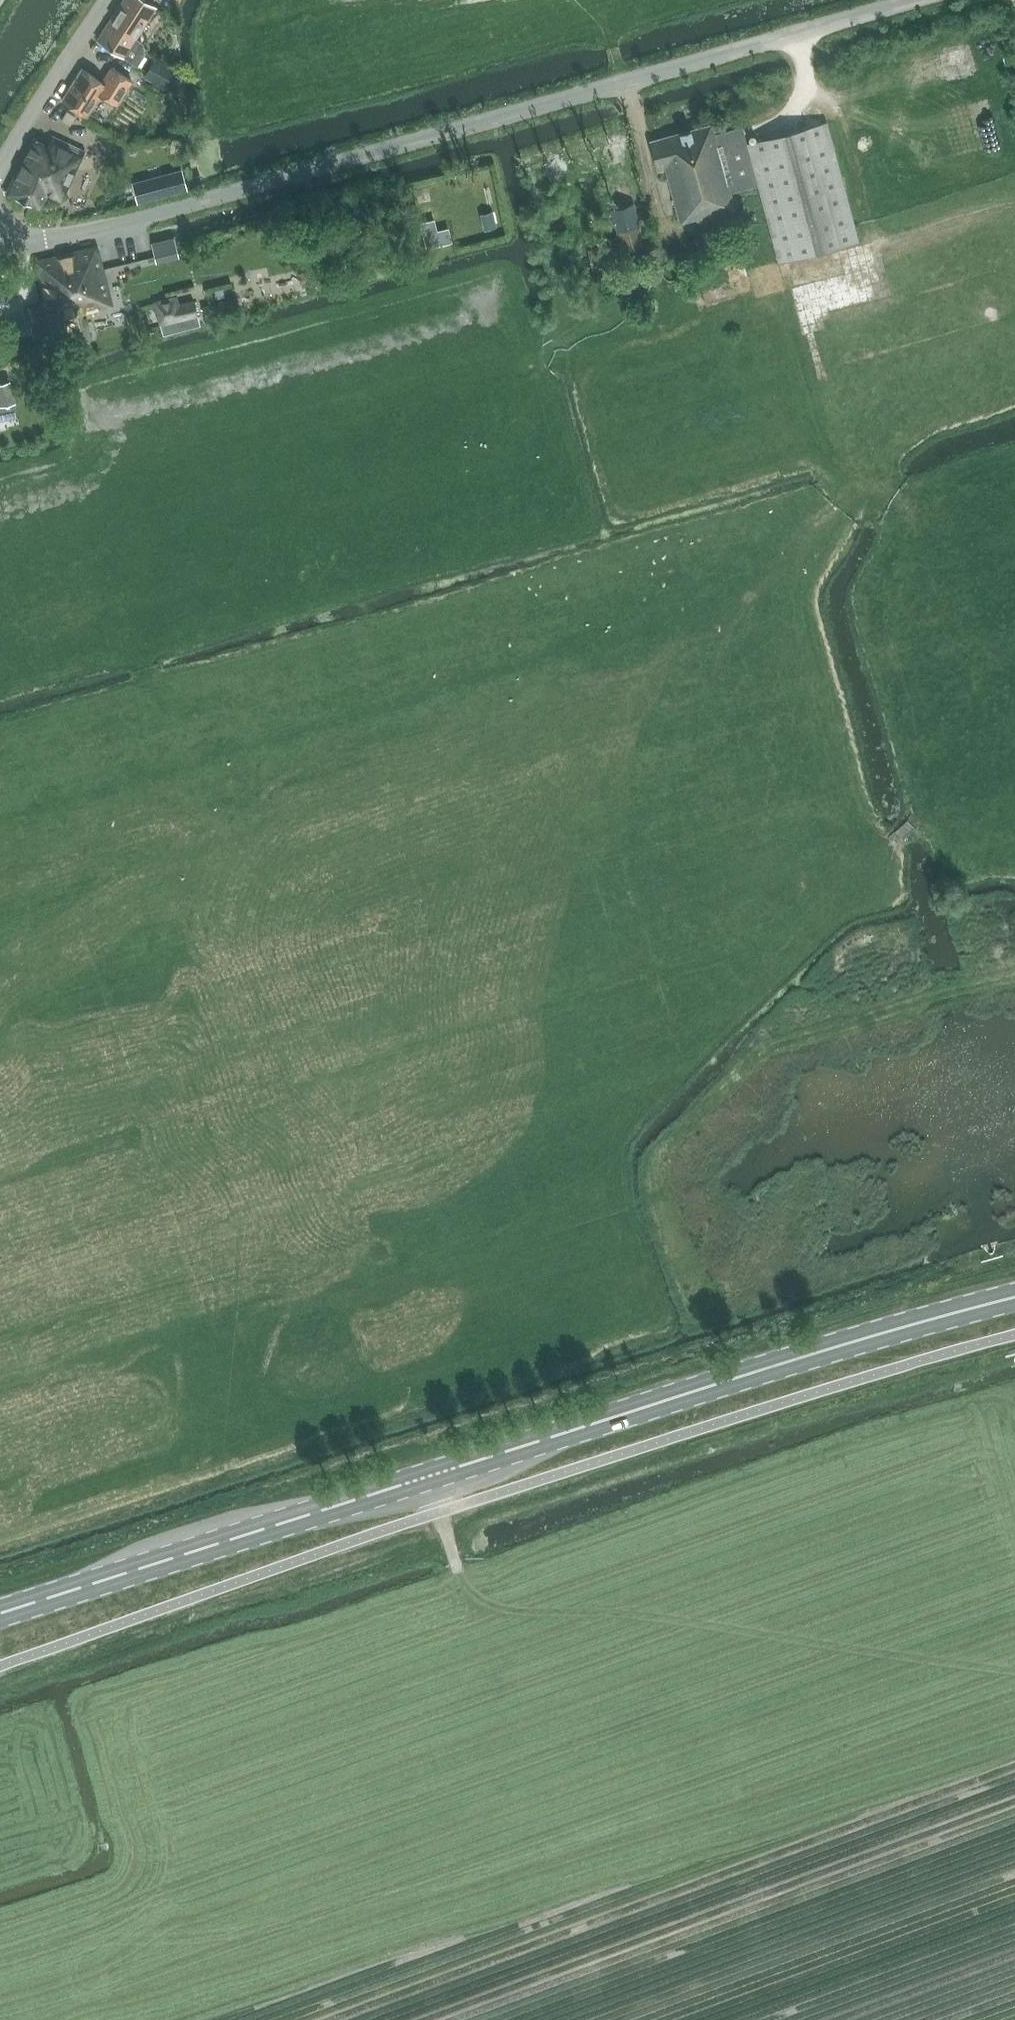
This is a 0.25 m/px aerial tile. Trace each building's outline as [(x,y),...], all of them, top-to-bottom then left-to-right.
[(97,39),(137,65),(145,53),(143,43),(136,38),(156,7),(145,0),(123,0),(97,39)] [(154,58),(144,76),(165,88),(175,70),(154,58)] [(103,81),(82,68),(62,100),(88,117),(102,95),(116,104),(132,80),(112,67),(103,81)] [(70,125),(75,116),(66,111),(61,119),(70,125)] [(744,131),(716,138),(714,128),(649,145),(657,177),(665,175),(680,229),(696,225),(697,229),(737,217),(732,200),(760,193),(778,264),(858,243),(828,127),(748,148),(744,131)] [(62,199),(84,151),(53,136),(49,145),(34,137),(7,193),(40,208),(48,193),(62,199)] [(183,169),(131,182),(137,202),(188,190),(183,169)] [(623,251),(644,245),(633,203),(613,207),(623,251)] [(587,250),(592,274),(616,269),(612,245),(587,250)] [(31,325),(110,304),(95,247),(36,263),(47,303),(26,309),(31,325)] [(304,269),(309,288),(325,284),(320,265),(304,269)] [(164,333),(199,323),(194,301),(179,304),(177,296),(156,302),(164,333)] [(212,303),(216,317),(241,311),(238,296),(212,303)]
